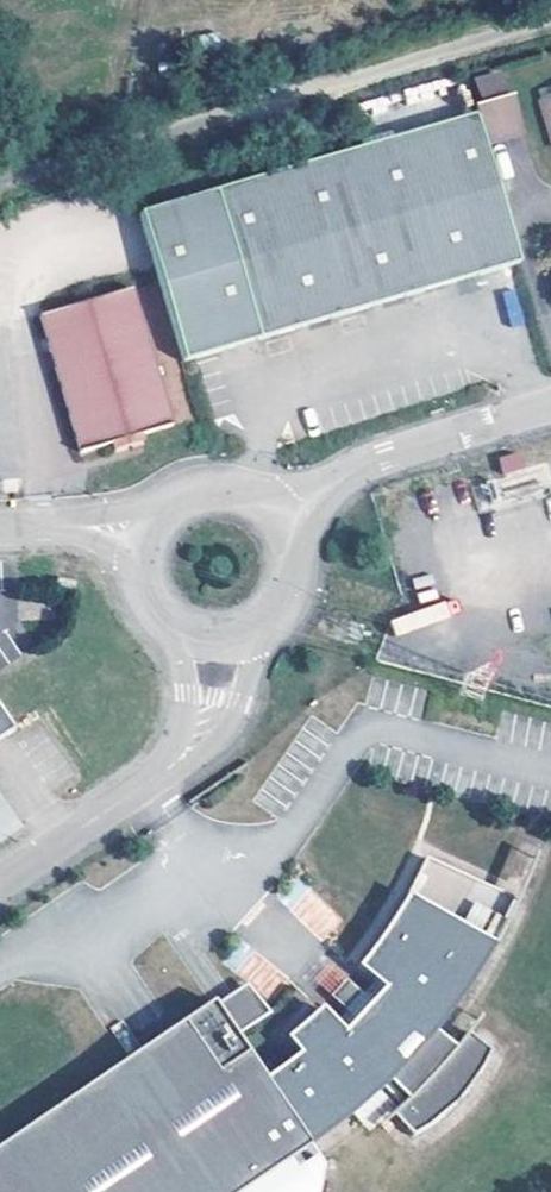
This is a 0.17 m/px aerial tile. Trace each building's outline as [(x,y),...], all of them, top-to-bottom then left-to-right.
[(480,97),(509,88),(502,68),(473,78),(480,97)] [(542,100),(550,129),(550,97),(542,100)] [(495,107),(493,98),(483,101),(485,110),(495,107)] [(523,138),(512,102),(495,107),(485,110),(476,113),(478,118),(487,148),(523,138)] [(454,284),(520,264),(487,148),(478,118),(143,220),(186,367),(313,327),(454,284)] [(132,296),(41,324),(79,455),(172,429),(132,296)] [(72,584),(54,581),(51,593),(69,596),(72,584)] [(11,732),(0,717),(0,740),(11,732)] [(496,874),(516,889),(535,862),(515,847),(496,874)] [(424,867),(406,902),(394,922),(376,950),(356,976),(372,990),(359,1005),(349,1016),(337,1030),(321,1016),(286,1049),(298,1066),(264,1087),(234,1044),(214,1015),(212,1011),(0,1152),(0,1191),(316,1191),(320,1173),(314,1164),(292,1179),(285,1167),(309,1153),(329,1137),(355,1118),(386,1089),(405,1109),(390,1124),(412,1146),(428,1136),(448,1122),(465,1103),(480,1083),(491,1060),(467,1041),(454,1057),(432,1040),(453,1012),(474,982),(499,939),(514,908),(424,867)] [(359,1005),(343,991),(332,1003),(349,1016),(359,1005)] [(266,1022),(248,993),(214,1015),(234,1044),(266,1022)]
